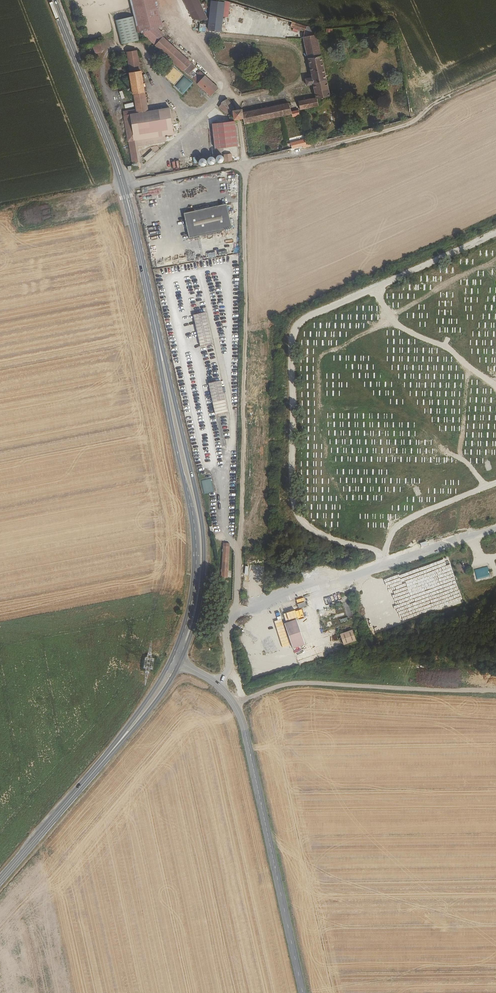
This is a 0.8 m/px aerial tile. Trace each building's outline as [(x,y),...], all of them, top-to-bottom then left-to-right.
[(151,0),(129,0),(136,33),(140,32),(158,29),(151,0)] [(192,24),(207,23),(196,0),(181,0),(192,24)] [(207,23),(215,24),(219,6),(210,5),(207,23)] [(137,41),(132,16),(115,19),(119,44),(137,41)] [(215,24),(207,23),(206,34),(213,35),(215,24)] [(286,30),(250,27),(250,37),(287,40),(289,24),(288,23),(286,30)] [(307,29),(291,24),(290,29),(306,34),(307,29)] [(158,29),(140,32),(153,45),(162,36),(165,39),(169,35),(158,29)] [(307,29),(306,34),(315,37),(314,31),(307,29)] [(165,39),(162,36),(153,45),(180,71),(188,62),(165,39)] [(319,59),(315,37),(302,40),(306,61),(319,59)] [(124,90),(131,89),(132,96),(144,94),(140,73),(144,72),(143,64),(139,65),(136,49),(124,52),(129,74),(122,76),(124,90)] [(314,99),(295,103),(297,111),(316,108),(314,101),(327,98),(319,59),(306,61),(309,80),(302,82),(304,89),(311,88),(314,99)] [(180,71),(185,75),(193,67),(188,62),(180,71)] [(216,90),(197,71),(189,79),(208,97),(216,90)] [(184,76),(175,86),(183,93),(192,83),(184,76)] [(136,115),(147,114),(144,94),(132,96),(136,115)] [(218,109),(224,115),(227,113),(230,114),(231,123),(242,120),(242,125),(288,115),(285,105),(241,114),(240,111),(232,112),(225,101),(219,105),(220,106),(218,109)] [(123,117),(127,144),(133,143),(172,137),(168,110),(147,114),(136,115),(123,117)] [(106,121),(109,128),(117,125),(114,117),(106,121)] [(209,127),(213,152),(235,149),(231,124),(209,127)] [(291,152),(303,148),(302,141),(289,144),(291,152)] [(131,167),(137,166),(133,143),(127,144),(130,162),(131,167)] [(142,157),(145,161),(155,154),(152,150),(142,157)] [(223,154),(224,161),(232,161),(231,153),(223,154)] [(150,186),(141,188),(143,194),(151,192),(150,186)] [(226,206),(183,216),(188,240),(231,230),(226,206)] [(203,311),(191,314),(198,346),(210,343),(203,311)] [(220,379),(207,382),(215,415),(227,412),(220,379)] [(203,494),(214,492),(211,478),(200,480),(203,494)] [(310,602),(308,597),(300,600),(301,606),(310,602)] [(291,617),(290,614),(289,610),(281,613),(283,619),(291,617)] [(309,649),(299,619),(284,624),(294,654),(309,649)] [(353,627),(338,632),(342,645),(357,640),(353,627)] [(264,656),(274,652),(268,639),(259,643),(264,656)]
